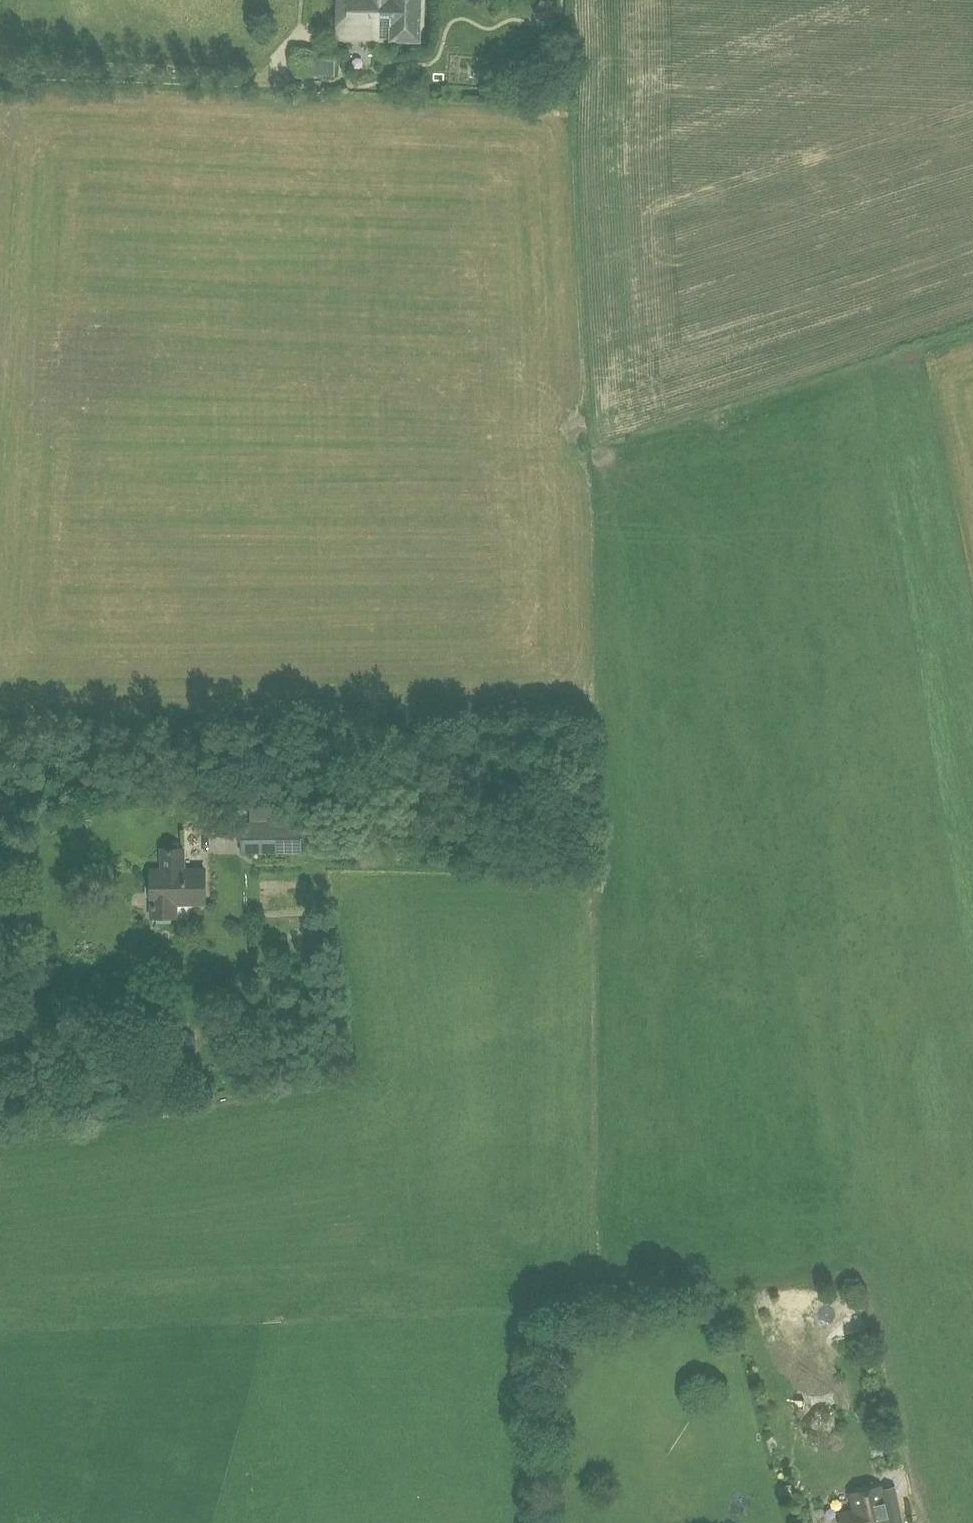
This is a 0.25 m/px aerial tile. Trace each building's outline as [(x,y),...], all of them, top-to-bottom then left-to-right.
[(380,41),(382,0),(340,0),(339,39),(380,41)] [(380,41),(392,41),(392,42),(422,43),(423,0),(382,0),(380,41)] [(337,49),(297,47),(296,74),(334,76),(337,49)] [(303,852),(303,822),(299,822),(300,805),(249,805),(250,822),(243,822),(243,852),(303,852)] [(176,903),(205,902),(205,868),(178,869),(178,857),(183,857),(183,848),(162,848),(162,869),(151,869),(151,903),(152,903),(152,916),(176,916),(176,903)] [(840,1514),(842,1522),(890,1522),(889,1515),(899,1513),(896,1502),(886,1504),(882,1484),(847,1492),(851,1511),(840,1514)]
